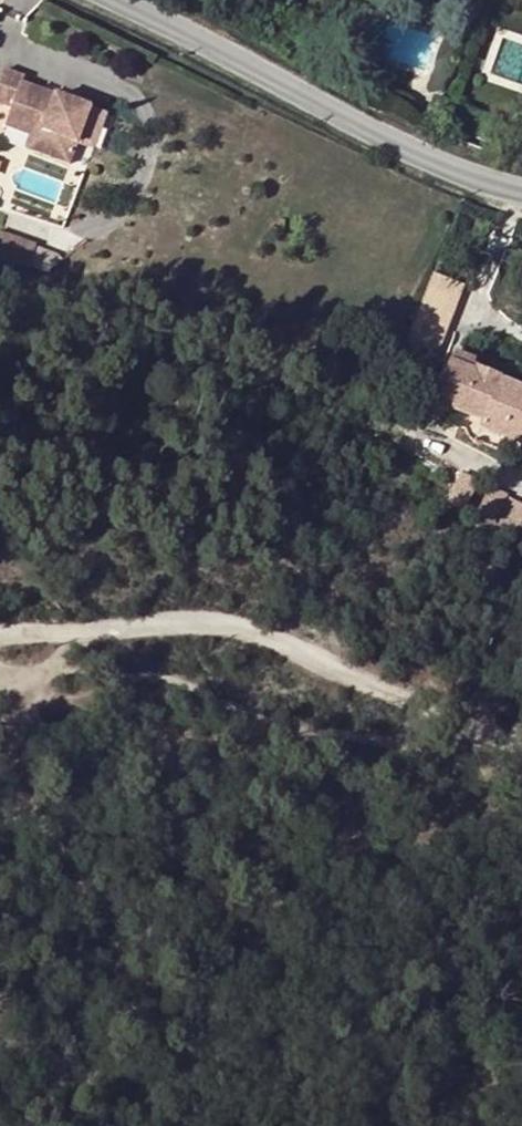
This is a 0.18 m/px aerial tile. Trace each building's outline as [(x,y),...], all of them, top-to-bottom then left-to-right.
[(2,71),(0,77),(0,106),(9,109),(6,116),(41,131),(32,155),(78,174),(102,120),(22,86),(24,81),(2,71)] [(32,155),(41,131),(6,116),(2,126),(28,137),(22,151),(32,155)] [(38,278),(50,248),(1,228),(0,232),(0,263),(38,278)] [(456,301),(426,290),(406,341),(436,353),(456,301)] [(449,364),(433,404),(481,424),(479,431),(521,449),(521,394),(471,374),(476,359),(455,351),(449,364)]
